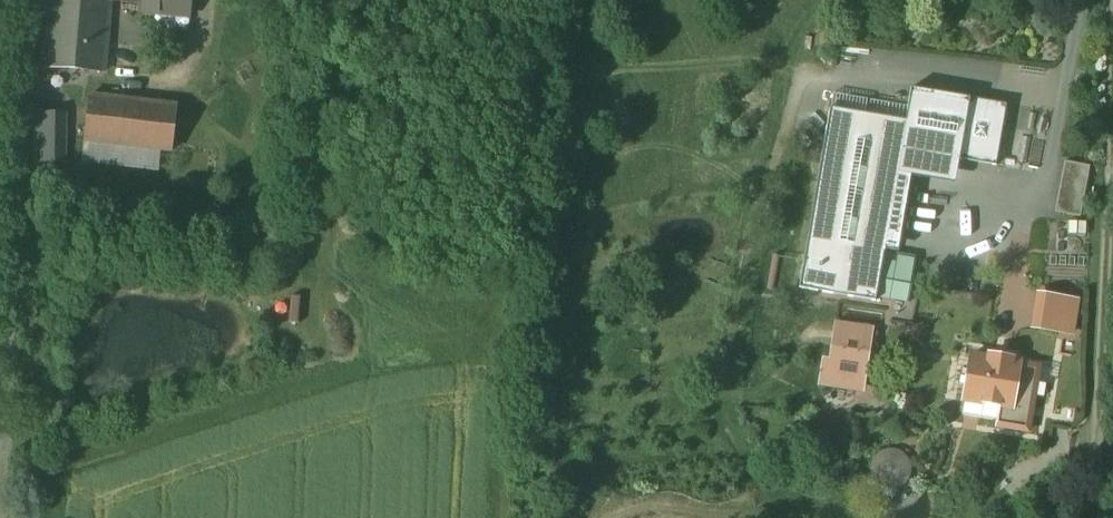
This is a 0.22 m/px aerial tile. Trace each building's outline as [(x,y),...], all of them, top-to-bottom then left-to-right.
[(49,64),(106,67),(109,2),(109,0),(53,0),(49,64)] [(144,3),(144,11),(164,12),(164,10),(189,11),(189,15),(193,15),(194,0),(144,0),(144,3)] [(178,107),(91,94),(85,138),(172,151),(178,107)] [(996,166),(1006,110),(912,94),(910,107),(889,104),(886,118),(829,109),(799,289),(875,302),(884,250),(898,253),(911,176),(955,184),(959,159),(996,166)] [(53,113),(36,113),(36,162),(53,162),(53,113)] [(1090,167),(1065,162),(1055,212),(1080,217),(1090,167)] [(1038,341),(1079,347),(1085,307),(1044,302),(1038,341)] [(867,366),(873,328),(836,322),(830,360),(823,359),(819,386),(863,393),(867,366)] [(988,359),(970,356),(968,370),(961,369),(958,384),(965,385),(963,399),(999,405),(995,426),(1028,431),(1034,396),(1042,397),(1045,384),(1036,382),(1038,367),(1011,362),(1012,358),(989,354),(988,359)]
